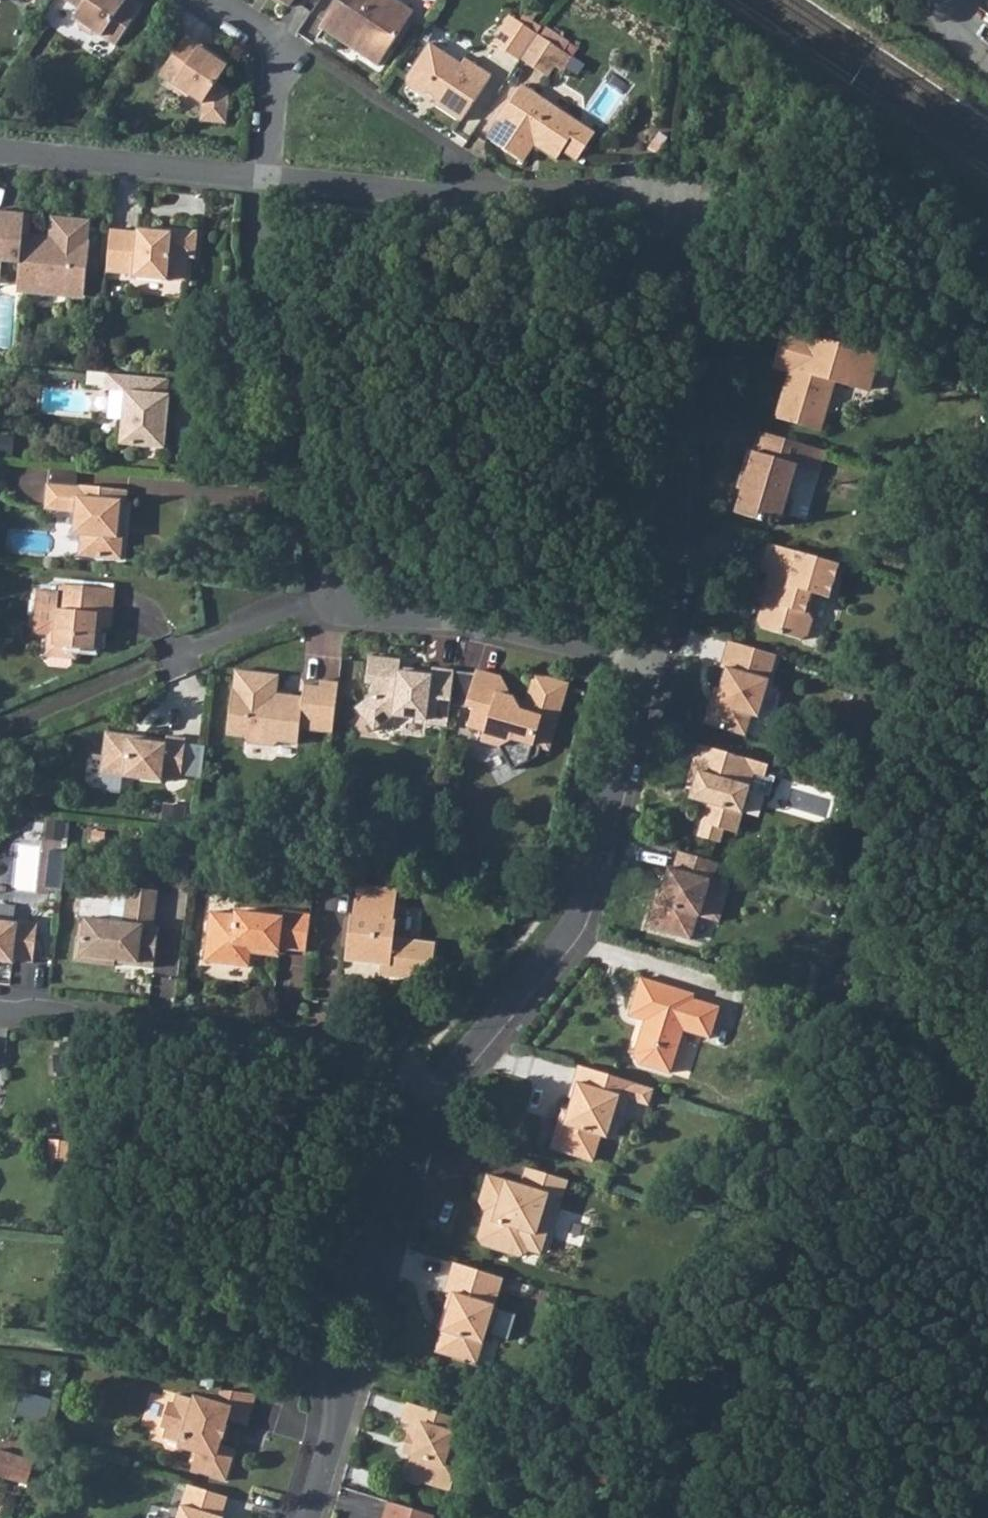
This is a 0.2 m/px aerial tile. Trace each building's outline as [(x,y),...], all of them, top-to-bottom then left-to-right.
[(82,10),(76,19),(80,21),(81,28),(92,35),(99,34),(116,46),(142,6),(132,0),(126,0),(125,0),(66,0),(82,10)] [(319,30),(377,68),(414,14),(392,0),(339,0),(319,30)] [(492,46),(518,64),(521,60),(536,38),(510,20),(492,46)] [(184,36),(158,74),(172,83),(170,85),(186,96),(187,94),(201,103),(200,121),(224,123),(228,92),(215,84),(226,67),(212,58),(213,55),(184,36)] [(536,38),(521,60),(548,78),(555,68),(563,73),(571,61),(536,38)] [(435,107),(447,115),(455,63),(429,46),(406,80),(409,89),(418,95),(425,94),(433,98),(435,107)] [(455,63),(447,115),(460,123),(491,79),(464,62),(460,67),(455,63)] [(521,87),(489,135),(507,137),(506,153),(522,164),(533,147),(555,162),(561,153),(562,154),(576,123),(521,87)] [(576,123),(562,154),(577,164),(595,136),(576,123)] [(489,135),(486,140),(506,153),(507,137),(489,135)] [(3,266),(21,267),(19,283),(29,294),(82,299),(87,294),(92,243),(91,243),(93,224),(53,220),(52,239),(25,237),(27,217),(3,215),(1,244),(0,244),(0,265),(3,266)] [(111,231),(107,274),(134,276),(134,279),(168,283),(168,281),(188,283),(190,260),(195,260),(198,232),(172,230),(171,234),(138,231),(138,234),(111,231)] [(787,333),(777,368),(792,372),(799,373),(801,364),(788,360),(795,335),(787,333)] [(799,373),(792,372),(778,418),(821,430),(836,381),(870,391),(879,360),(795,335),(788,360),(801,364),(799,373)] [(172,381),(108,375),(107,391),(127,393),(122,445),(168,449),(174,396),(171,396),(172,381)] [(750,451),(744,471),(749,472),(744,488),(738,513),(763,520),(765,515),(780,519),(787,517),(791,502),(787,493),(795,466),(821,474),(828,453),(760,434),(755,452),(750,451)] [(744,471),(739,487),(744,488),(749,472),(744,471)] [(124,501),(104,499),(105,489),(82,487),(81,488),(50,485),(48,511),(78,514),(76,536),(83,537),(81,556),(123,560),(125,538),(121,538),(124,501)] [(105,489),(104,499),(124,501),(129,501),(130,491),(105,489)] [(774,598),(760,606),(755,621),(758,630),(798,641),(805,636),(810,621),(807,613),(813,595),(828,599),(838,566),(767,545),(760,570),(767,572),(762,588),(765,589),(776,592),(774,598)] [(107,650),(110,628),(111,615),(120,615),(122,592),(69,587),(65,630),(57,638),(56,651),(61,657),(76,659),(85,652),(86,648),(107,650)] [(765,589),(760,606),(774,598),(776,592),(765,589)] [(111,615),(110,628),(119,629),(120,615),(111,615)] [(781,660),(729,644),(722,671),(726,673),(716,705),(712,704),(705,727),(750,740),(756,719),(763,721),(781,660)] [(427,726),(448,729),(451,704),(455,676),(455,673),(433,670),(433,674),(402,670),(402,658),(373,655),(370,683),(375,684),(374,696),(359,708),(377,732),(396,718),(427,723),(427,726)] [(302,718),(305,698),(278,695),(280,678),(237,673),(229,737),(247,740),(251,745),(275,747),(282,744),(300,746),(302,732),(334,735),(340,685),(324,683),(323,688),(319,720),(302,718)] [(477,679),(469,707),(477,710),(472,728),(489,733),(486,743),(503,748),(514,771),(541,757),(543,749),(552,751),(571,687),(537,677),(529,705),(509,700),(510,694),(500,680),(478,674),(477,679)] [(455,676),(451,704),(469,707),(477,679),(455,676)] [(306,686),(305,698),(302,718),(319,720),(323,688),(306,686)] [(105,738),(100,779),(162,786),(163,781),(181,784),(186,743),(168,741),(167,745),(105,738)] [(699,748),(686,791),(693,793),(709,798),(708,805),(697,840),(719,846),(723,833),(735,837),(752,777),(756,765),(699,748)] [(756,765),(752,777),(764,780),(768,768),(756,765)] [(693,793),(690,800),(708,805),(709,798),(693,793)] [(658,906),(653,904),(645,929),(689,942),(696,919),(699,919),(709,885),(712,885),(717,866),(679,855),(674,874),(668,872),(661,895),(658,906)] [(77,940),(74,964),(115,969),(115,963),(127,965),(127,967),(153,970),(158,930),(152,929),(156,895),(128,891),(124,926),(85,922),(82,940),(77,940)] [(345,968),(381,971),(390,973),(389,982),(432,987),(436,949),(396,944),(398,927),(394,927),(397,896),(357,891),(353,922),(350,922),(345,968)] [(656,893),(653,904),(658,906),(661,895),(656,893)] [(249,970),(251,957),(250,956),(256,951),(260,953),(279,955),(280,952),(307,955),(312,918),(284,915),(283,921),(236,915),(235,918),(210,915),(205,965),(249,970)] [(12,966),(12,963),(31,966),(35,924),(16,922),(15,925),(0,923),(0,965),(12,966)] [(250,956),(251,957),(279,961),(279,955),(260,953),(256,951),(250,956)] [(381,971),(380,981),(389,982),(390,973),(381,971)] [(642,980),(630,1018),(645,1022),(635,1056),(640,1066),(670,1075),(684,1031),(710,1039),(719,1009),(693,1001),(694,996),(642,980)] [(635,1087),(579,1070),(569,1101),(574,1102),(566,1126),(559,1124),(550,1152),(593,1165),(602,1138),(608,1140),(616,1117),(625,1119),(630,1103),(635,1087)] [(635,1087),(630,1103),(649,1109),(654,1093),(635,1087)] [(561,1182),(525,1171),(520,1188),(486,1178),(478,1204),(483,1214),(490,1216),(489,1222),(481,1227),(477,1242),(482,1249),(518,1260),(526,1254),(530,1254),(536,1232),(546,1234),(552,1217),(550,1217),(538,1213),(541,1202),(553,1205),(556,1199),(561,1182)] [(561,1182),(556,1199),(562,1200),(567,1183),(561,1182)] [(538,1213),(550,1217),(553,1205),(541,1202),(538,1213)] [(536,1232),(530,1254),(539,1257),(546,1234),(536,1232)] [(505,1282),(455,1266),(446,1294),(451,1295),(445,1314),(448,1315),(436,1355),(478,1368),(489,1330),(495,1327),(499,1316),(495,1311),(505,1282)] [(171,1404),(163,1428),(169,1430),(166,1440),(200,1451),(194,1471),(227,1482),(238,1451),(219,1445),(226,1422),(249,1429),(260,1397),(224,1392),(218,1408),(180,1396),(176,1406),(171,1404)] [(464,1423),(408,1406),(402,1424),(411,1427),(408,1437),(411,1438),(408,1447),(414,1449),(412,1458),(406,1478),(451,1492),(457,1472),(444,1467),(449,1451),(454,1453),(464,1423)] [(28,1486),(35,1461),(0,1450),(0,1477),(28,1486)] [(189,1487),(179,1517),(224,1517),(229,1500),(189,1487)] [(390,1505),(387,1517),(431,1517),(390,1505)]
